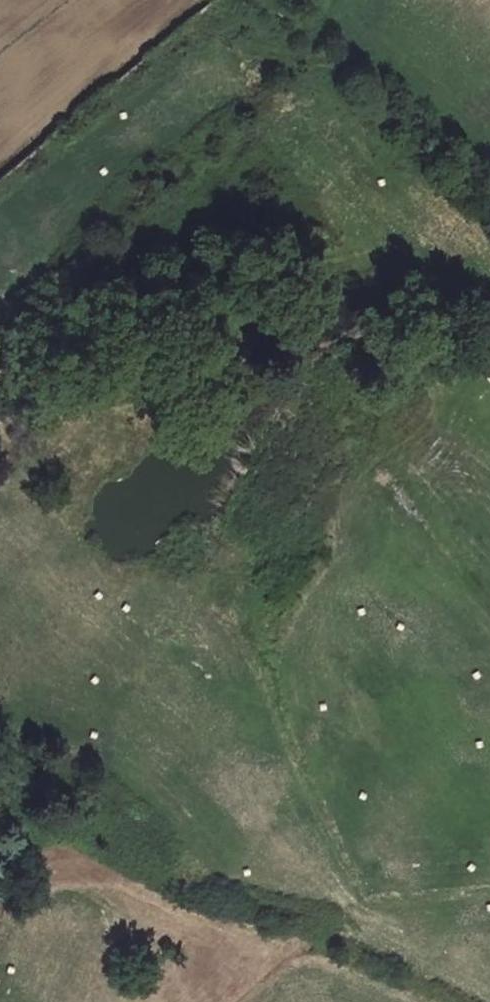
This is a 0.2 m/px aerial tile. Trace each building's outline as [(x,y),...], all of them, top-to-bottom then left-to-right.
[(91,263),(75,277),(81,284),(97,270),(91,263)]
